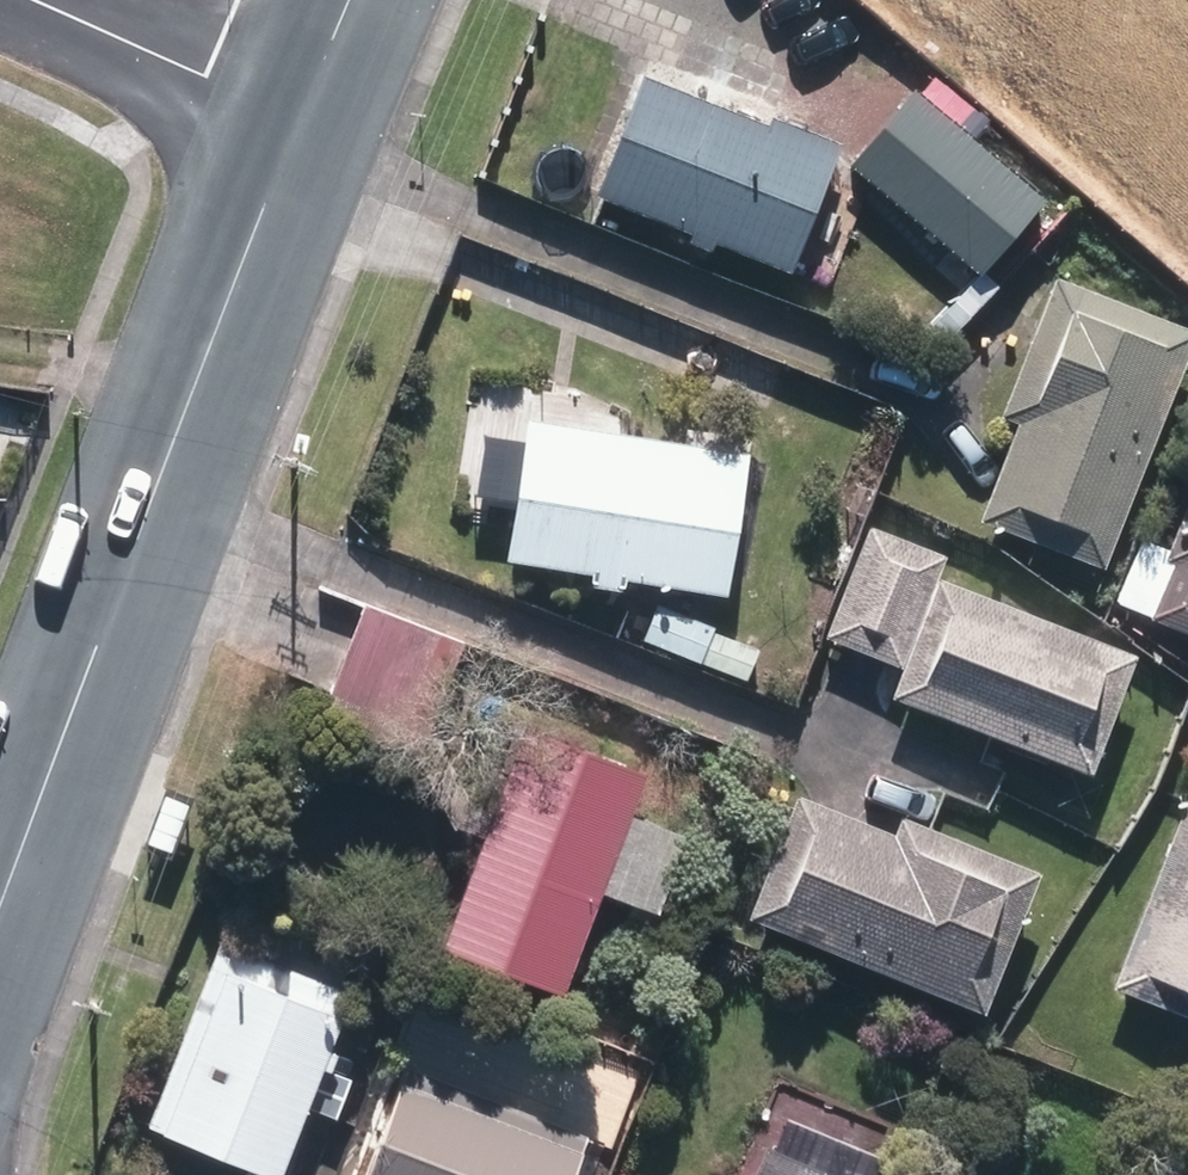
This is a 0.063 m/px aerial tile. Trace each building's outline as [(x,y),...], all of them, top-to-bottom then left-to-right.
[(585,190),(777,264),(826,134),(757,108),(755,114),(631,67),(585,190)] [(838,158),(973,266),(1024,203),(889,95),(838,158)] [(970,513),(1094,560),(1186,322),(1045,267),(994,399),(1011,406),(970,513)] [(493,553),(712,586),(733,444),(513,410),(493,553)] [(746,493),(741,529),(781,533),(786,498),(746,493)] [(1140,610),(1187,630),(1187,496),(1140,610)] [(879,688),(1078,764),(1124,646),(927,569),(934,548),(858,520),(816,632),(889,662),(879,688)] [(308,714),(407,751),(451,635),(354,598),(308,714)] [(426,939),(548,985),(634,764),(513,716),(426,939)] [(1180,783),(1101,982),(1187,1016),(1187,787),(1180,783)] [(163,851),(183,793),(155,784),(134,840),(163,851)] [(736,912),(969,1004),(1027,860),(890,807),(882,826),(785,787),(736,912)] [(148,1126),(264,1171),(292,1099),(327,1114),(343,1073),(309,1058),(330,1009),(215,961),(148,1126)] [(581,1114),(616,1127),(637,1068),(602,1055),(581,1114)] [(347,1174),(555,1174),(574,1128),(393,1058),(347,1174)] [(873,1153),(773,1111),(758,1142),(754,1140),(739,1174),(863,1174),(873,1153)]
